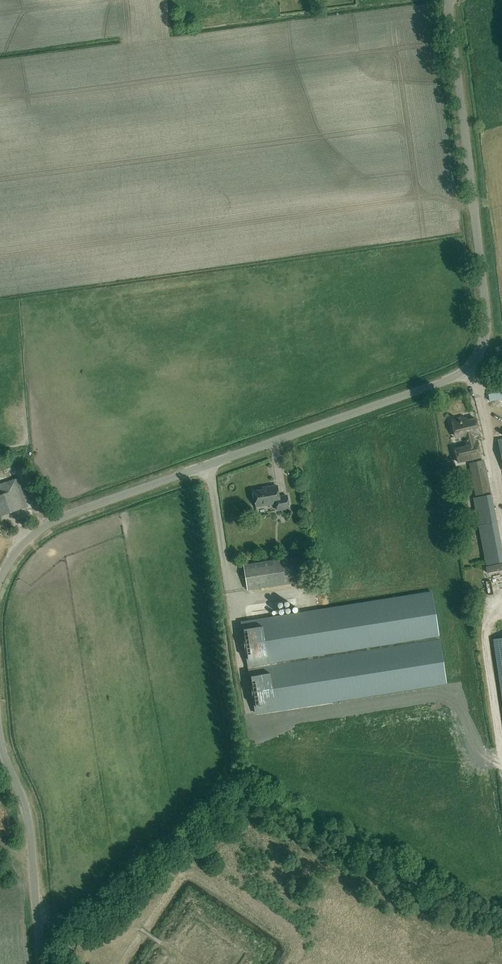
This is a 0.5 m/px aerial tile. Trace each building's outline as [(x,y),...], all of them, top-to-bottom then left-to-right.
[(464,421),(463,417),(451,420),(455,436),(464,434),(467,448),(455,451),(458,462),(481,457),(477,441),(475,441),(473,435),(479,434),(475,418),(464,421)] [(485,467),(471,470),(476,497),(473,498),(486,565),(501,562),(501,552),(491,494),(490,494),(485,467)] [(27,507),(17,478),(0,484),(0,516),(27,507)] [(279,497),(277,486),(267,487),(267,489),(254,492),(256,506),(276,503),(278,510),(289,508),(287,496),(279,497)] [(308,580),(304,555),(243,565),(247,590),(308,580)] [(242,622),(256,713),(447,684),(432,592),(242,622)] [(271,603),(247,605),(248,612),(272,610),(271,603)] [(493,639),(501,700),(501,637),(493,639)]
